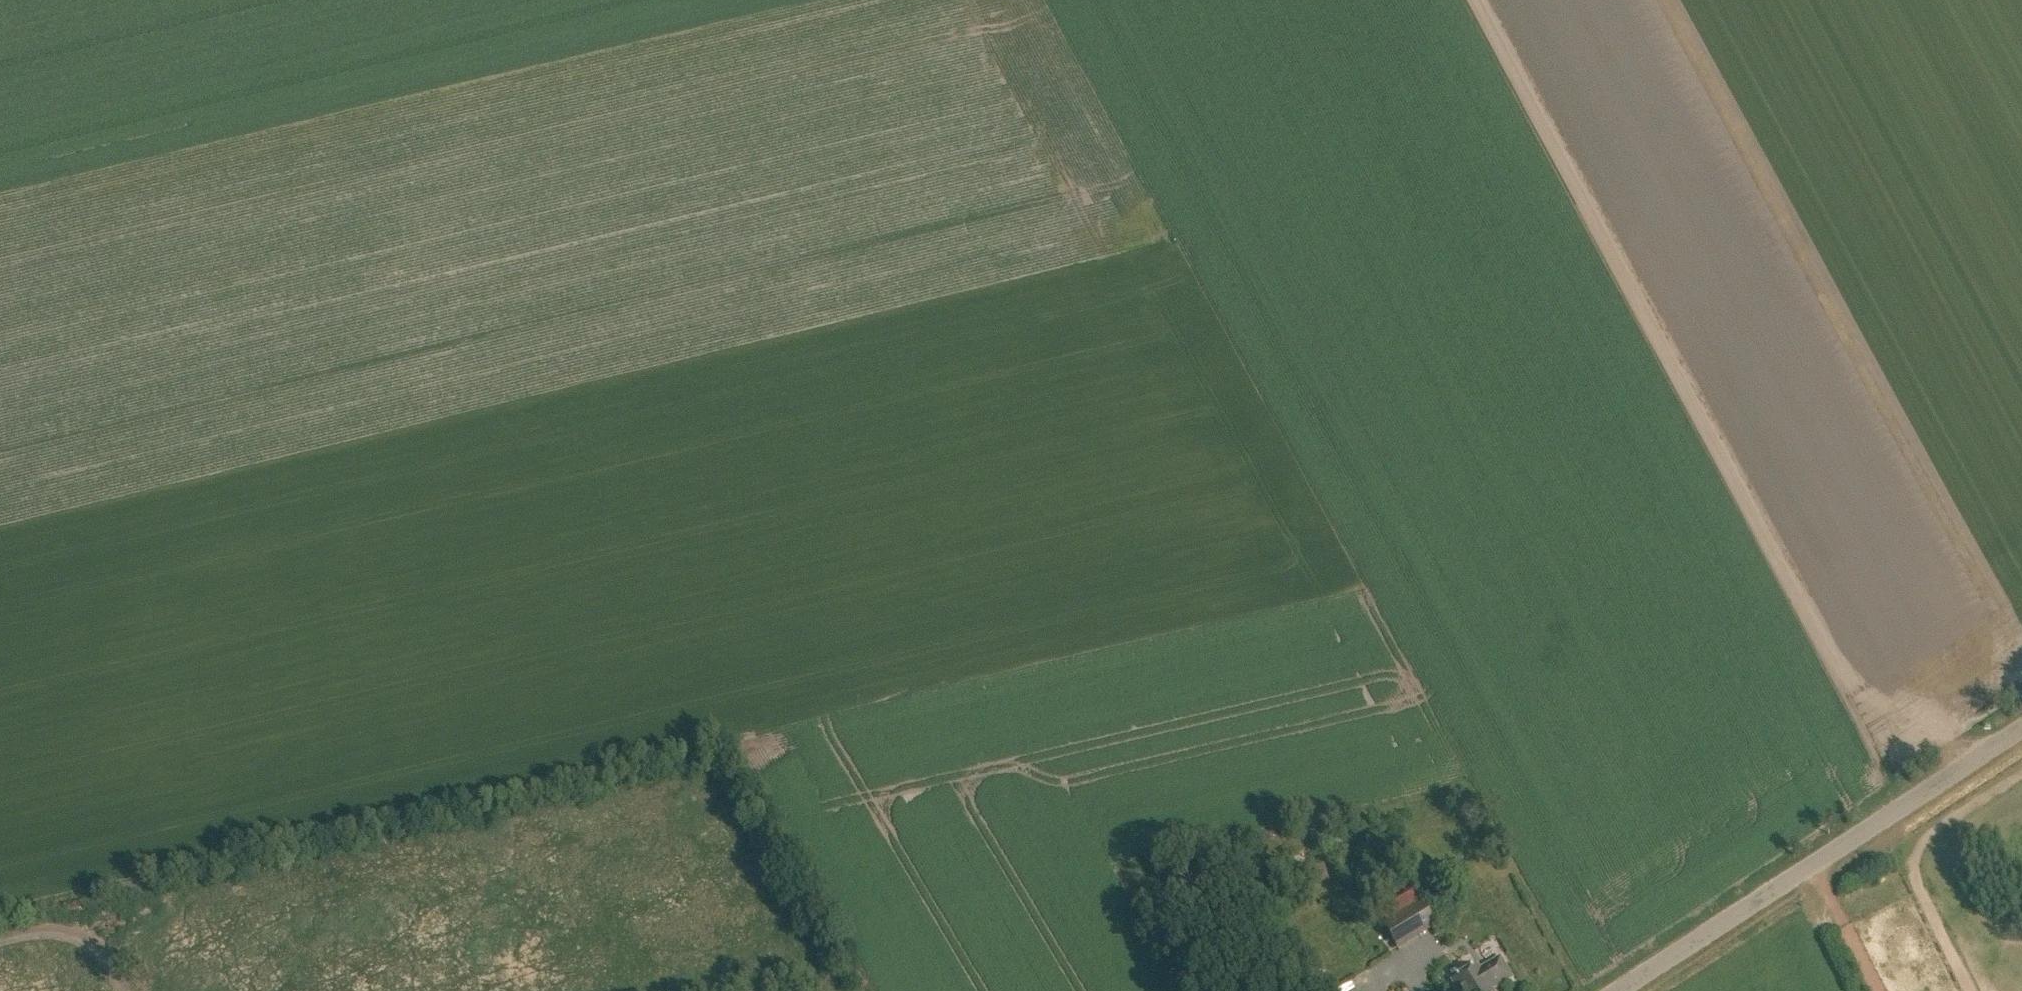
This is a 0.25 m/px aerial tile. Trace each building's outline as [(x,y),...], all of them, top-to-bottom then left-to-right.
[(1381,925),(1397,949),(1436,926),(1421,901),(1381,925)] [(1491,989),(1511,977),(1499,957),(1479,969),(1477,965),(1451,981),(1457,990),(1492,990),(1491,989)]
